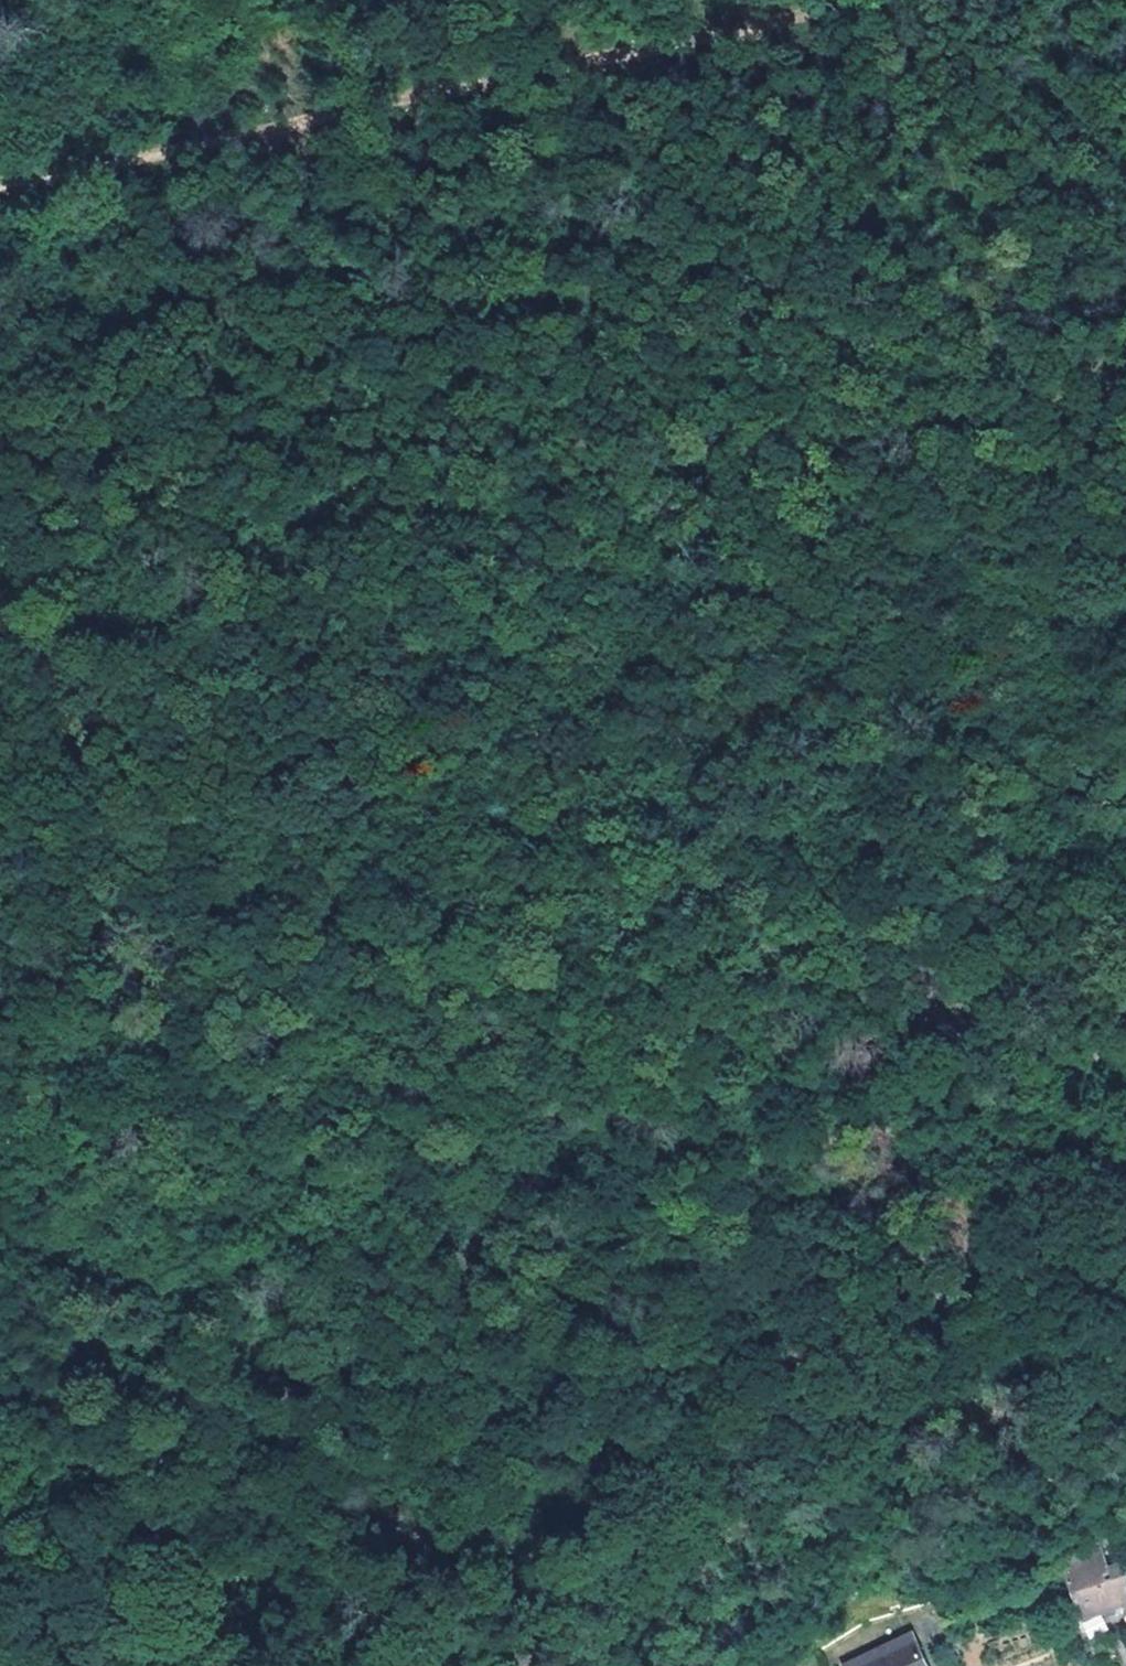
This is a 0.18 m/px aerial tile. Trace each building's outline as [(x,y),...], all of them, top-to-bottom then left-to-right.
[(1071,1581),(1083,1618),(1125,1604),(1125,1580),(1116,1583),(1102,1586),(1096,1567),(1110,1563),(1104,1545),(1063,1557),(1071,1581)] [(1110,1563),(1096,1567),(1102,1586),(1116,1583),(1110,1563)] [(847,1665),(927,1665),(913,1633),(846,1664),(847,1665)]
